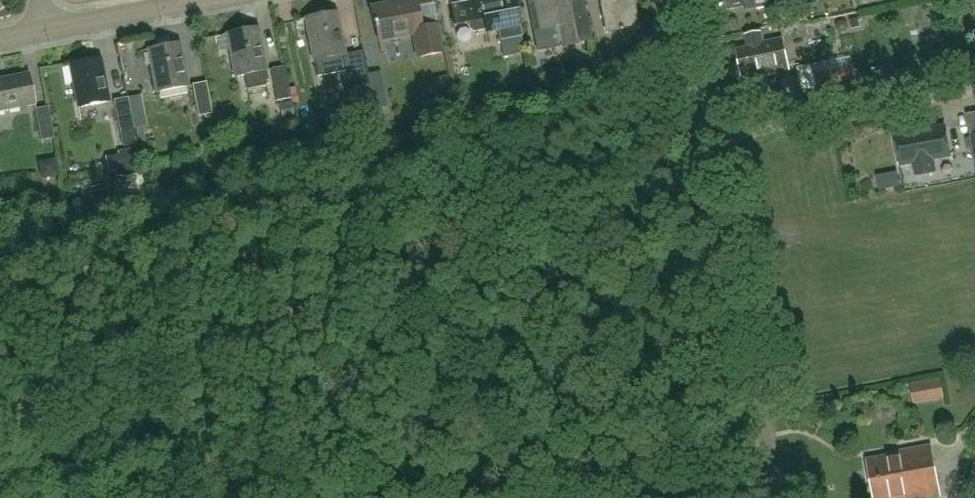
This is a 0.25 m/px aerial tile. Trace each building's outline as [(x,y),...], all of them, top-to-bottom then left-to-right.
[(371,8),(375,30),(378,29),(380,41),(414,34),(419,58),(443,53),(438,25),(422,28),(417,0),(402,0),(383,4),(384,6),(371,8)] [(455,24),(469,22),(471,28),(476,32),(487,29),(488,33),(499,30),(502,42),(523,38),(516,0),(450,0),(455,24)] [(540,51),(567,45),(568,46),(569,46),(568,45),(578,43),(578,44),(579,44),(578,40),(592,37),(585,0),(536,0),(537,3),(530,5),(540,51)] [(608,32),(640,26),(634,0),(601,0),(608,32)] [(729,10),(745,7),(746,10),(766,6),(765,0),(727,0),(729,10)] [(770,9),(787,6),(785,0),(768,0),(770,9)] [(319,77),(347,71),(350,86),(348,87),(350,100),(374,95),(370,75),(365,51),(346,55),(337,13),(307,19),(315,62),(316,62),(319,77)] [(259,28),(228,34),(237,77),(246,75),(249,89),(268,85),(267,81),(270,81),(259,28)] [(746,37),(749,49),(737,51),(742,77),(758,75),(759,77),(789,72),(783,40),(764,44),(762,34),(746,37)] [(180,43),(149,50),(158,92),(189,86),(180,43)] [(529,60),(524,46),(510,51),(515,65),(529,60)] [(102,58),(61,66),(61,67),(63,67),(67,83),(74,82),(79,107),(111,100),(102,58)] [(286,66),(272,69),(278,100),(293,97),(286,66)] [(815,75),(818,89),(819,97),(858,89),(854,67),(815,75)] [(29,73),(0,79),(0,112),(36,105),(29,73)] [(382,73),(370,75),(374,95),(376,107),(388,105),(382,73)] [(208,81),(193,84),(200,116),(214,113),(208,81)] [(129,97),(115,100),(122,131),(135,129),(129,97)] [(49,106),(36,109),(41,140),(55,137),(49,106)] [(924,125),(911,127),(912,133),(895,136),(901,166),(914,164),(916,175),(936,172),(934,160),(951,157),(945,126),(925,130),(924,125)] [(867,459),(875,497),(930,497),(941,496),(931,444),(900,450),(901,453),(867,459)]
